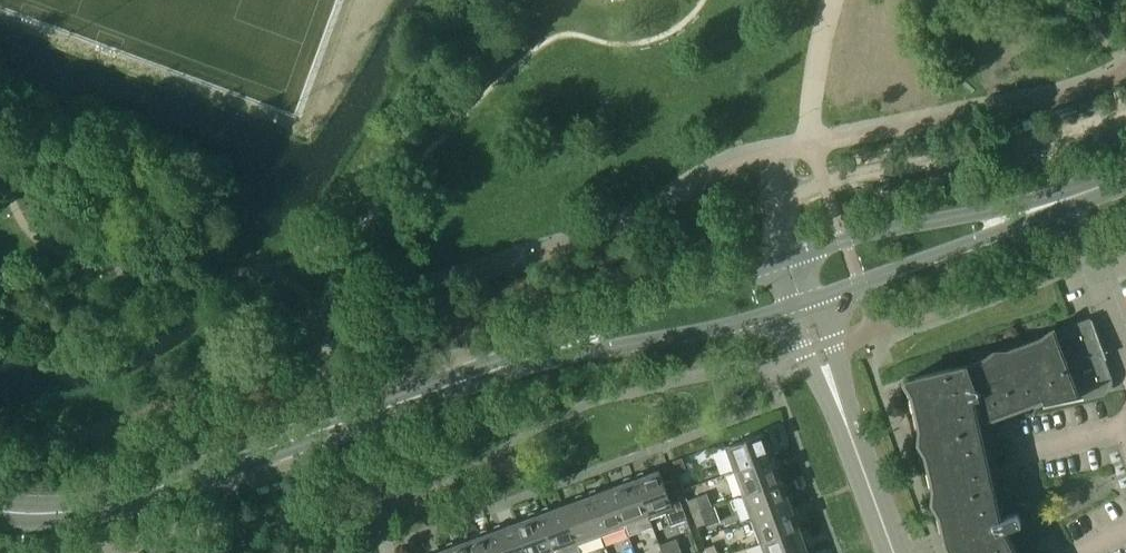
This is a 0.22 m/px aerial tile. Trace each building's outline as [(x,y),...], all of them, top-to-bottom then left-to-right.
[(1054,332),(1078,396),(1101,390),(1105,389),(1107,386),(1109,382),(1108,378),(1100,355),(1105,354),(1092,318),(1054,332)] [(1013,504),(995,515),(968,398),(977,396),(983,415),(1041,393),(1045,403),(1078,396),(1054,332),(968,364),(967,361),(964,362),(965,365),(909,378),(944,530),(951,528),(959,549),(952,552),(953,552),(1012,552),(1001,531),(1022,528),(1024,527),(1025,526),(1027,525),(1029,524),(1030,522),(1031,520),(1031,519),(1032,517),(1032,515),(1029,507),(1027,505),(1025,503),(1023,503),(1021,502),(1018,502),(1016,502),(1014,503),(1013,504)] [(733,470),(773,456),(764,431),(724,446),(733,470)] [(781,480),(773,456),(733,470),(742,494),(781,480)] [(673,460),(678,473),(686,470),(682,457),(673,460)] [(649,518),(666,511),(670,524),(687,518),(672,479),(664,482),(659,469),(634,479),(649,518)] [(634,479),(611,487),(625,526),(625,527),(628,534),(652,525),(649,518),(634,479)] [(790,504),(781,480),(742,494),(751,518),(790,504)] [(611,487),(587,496),(601,535),(625,527),(625,526),(611,487)] [(577,544),(601,535),(587,496),(563,504),(577,544)] [(692,513),(701,509),(696,496),(687,499),(692,513)] [(577,544),(563,504),(539,513),(554,552),(574,552),(580,551),(577,544)] [(799,528),(790,504),(751,518),(760,542),(799,528)] [(706,522),(701,509),(692,513),(696,526),(706,522)] [(515,522),(527,552),(552,552),(554,552),(539,513),(515,522)] [(515,522),(491,531),(500,552),(527,552),(515,522)] [(799,528),(760,542),(764,552),(804,552),(808,551),(799,528)] [(491,531),(468,539),(473,552),(500,552),(491,531)] [(468,539),(444,548),(446,552),(473,552),(468,539)] [(714,544),(705,548),(707,552),(717,552),(714,544)]
